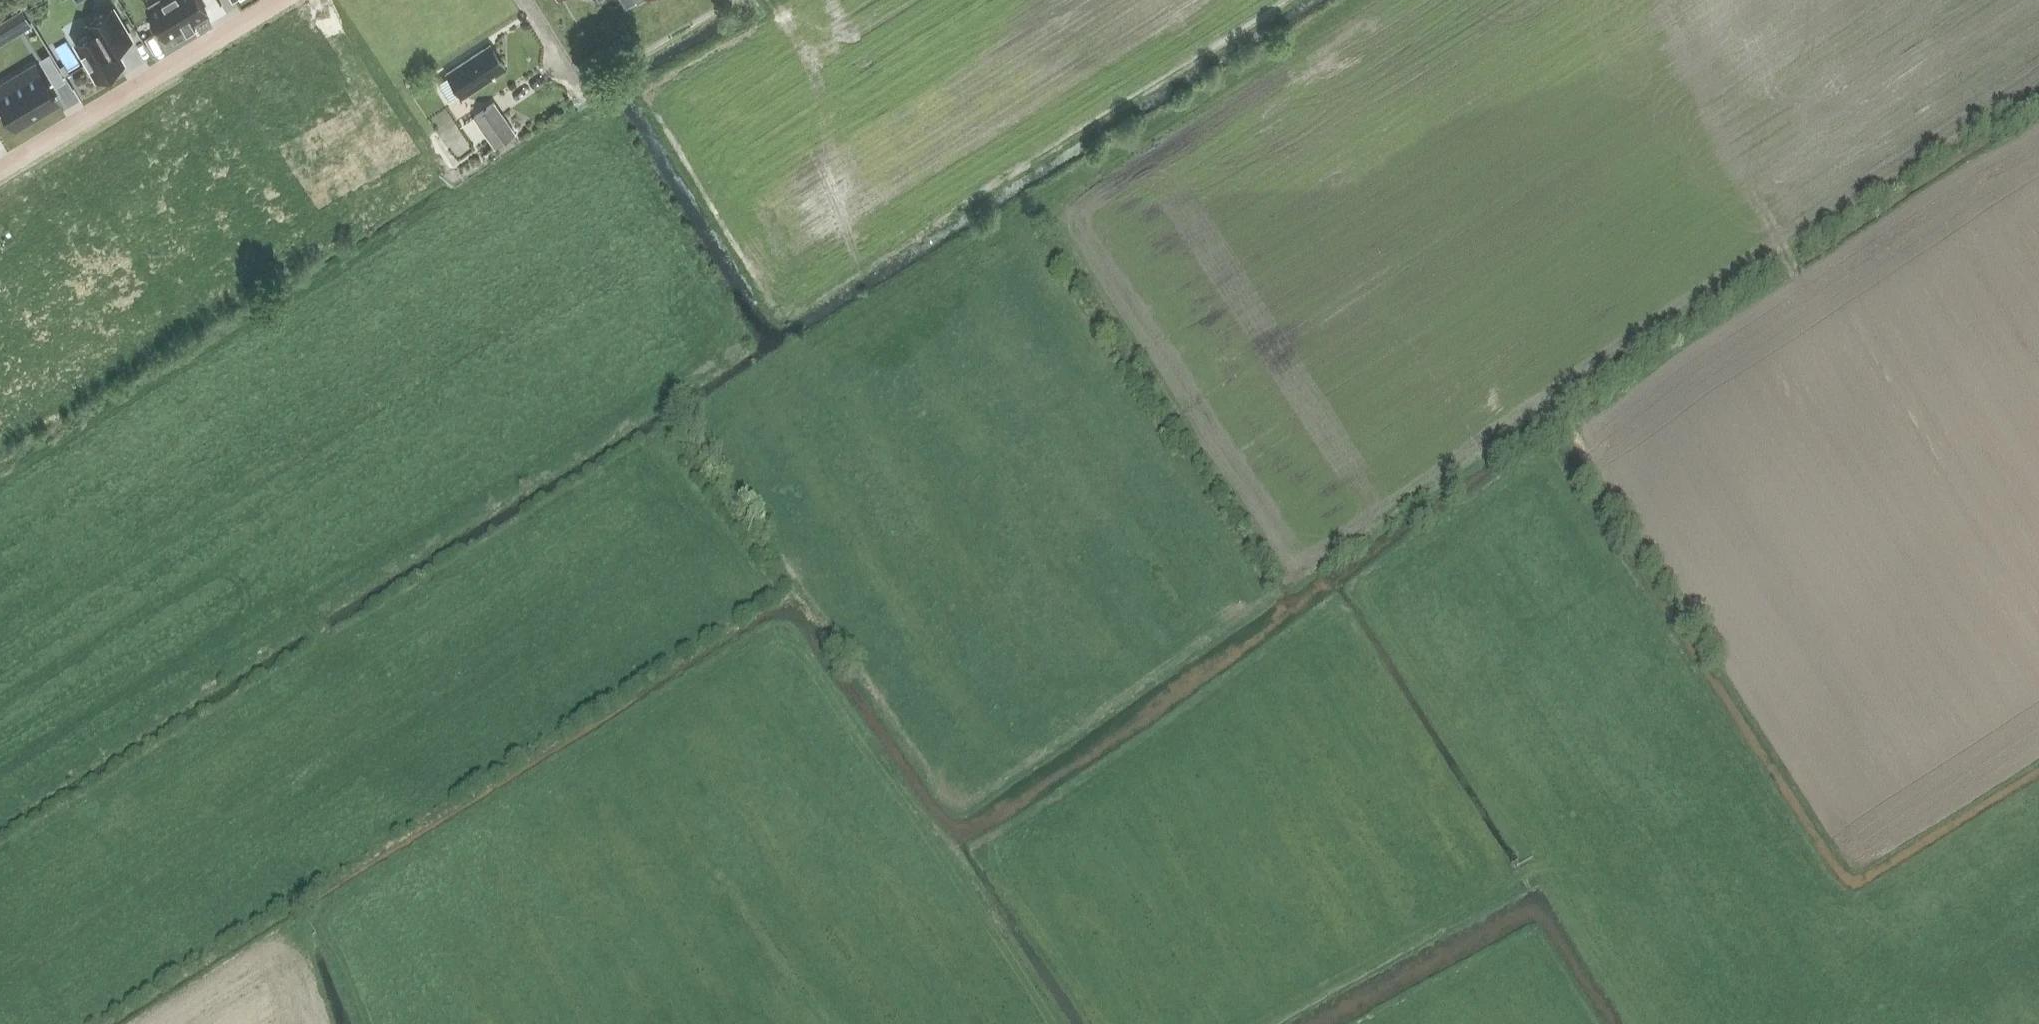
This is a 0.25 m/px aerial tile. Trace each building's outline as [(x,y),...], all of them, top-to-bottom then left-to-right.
[(166,42),(187,29),(185,27),(193,22),(194,25),(195,25),(193,22),(207,14),(199,0),(160,0),(147,8),(156,21),(153,23),(155,26),(158,25),(162,32),(160,33),(166,42)] [(92,33),(76,43),(98,79),(123,64),(115,50),(131,40),(113,9),(87,24),(92,33)] [(14,39),(29,29),(20,14),(4,23),(14,39)] [(449,77),(439,83),(449,100),(460,93),(463,98),(506,69),(490,45),(447,73),(449,77)] [(50,108),(47,103),(55,98),(38,70),(0,93),(0,101),(4,107),(4,106),(6,110),(0,114),(0,116),(7,111),(8,113),(7,113),(12,121),(16,128),(29,121),(28,120),(50,108)] [(495,148),(516,133),(495,102),(474,117),(495,148)]
